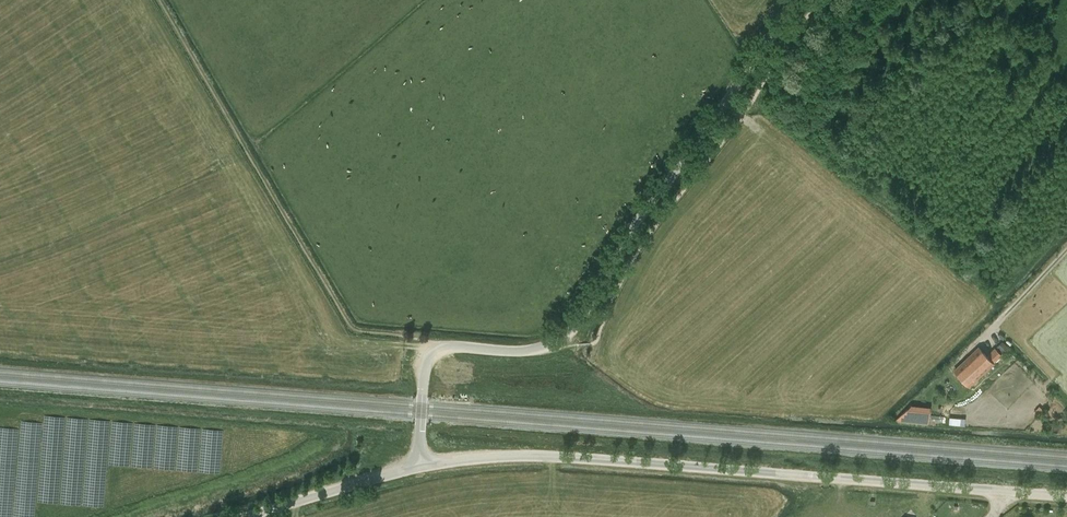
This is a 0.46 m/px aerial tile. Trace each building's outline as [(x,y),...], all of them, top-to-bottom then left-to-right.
[(996,347),(1005,356),(1011,350),(1002,341),(996,347)] [(968,385),(992,363),(1001,355),(994,348),(986,356),(979,348),(955,371),(968,385)]
